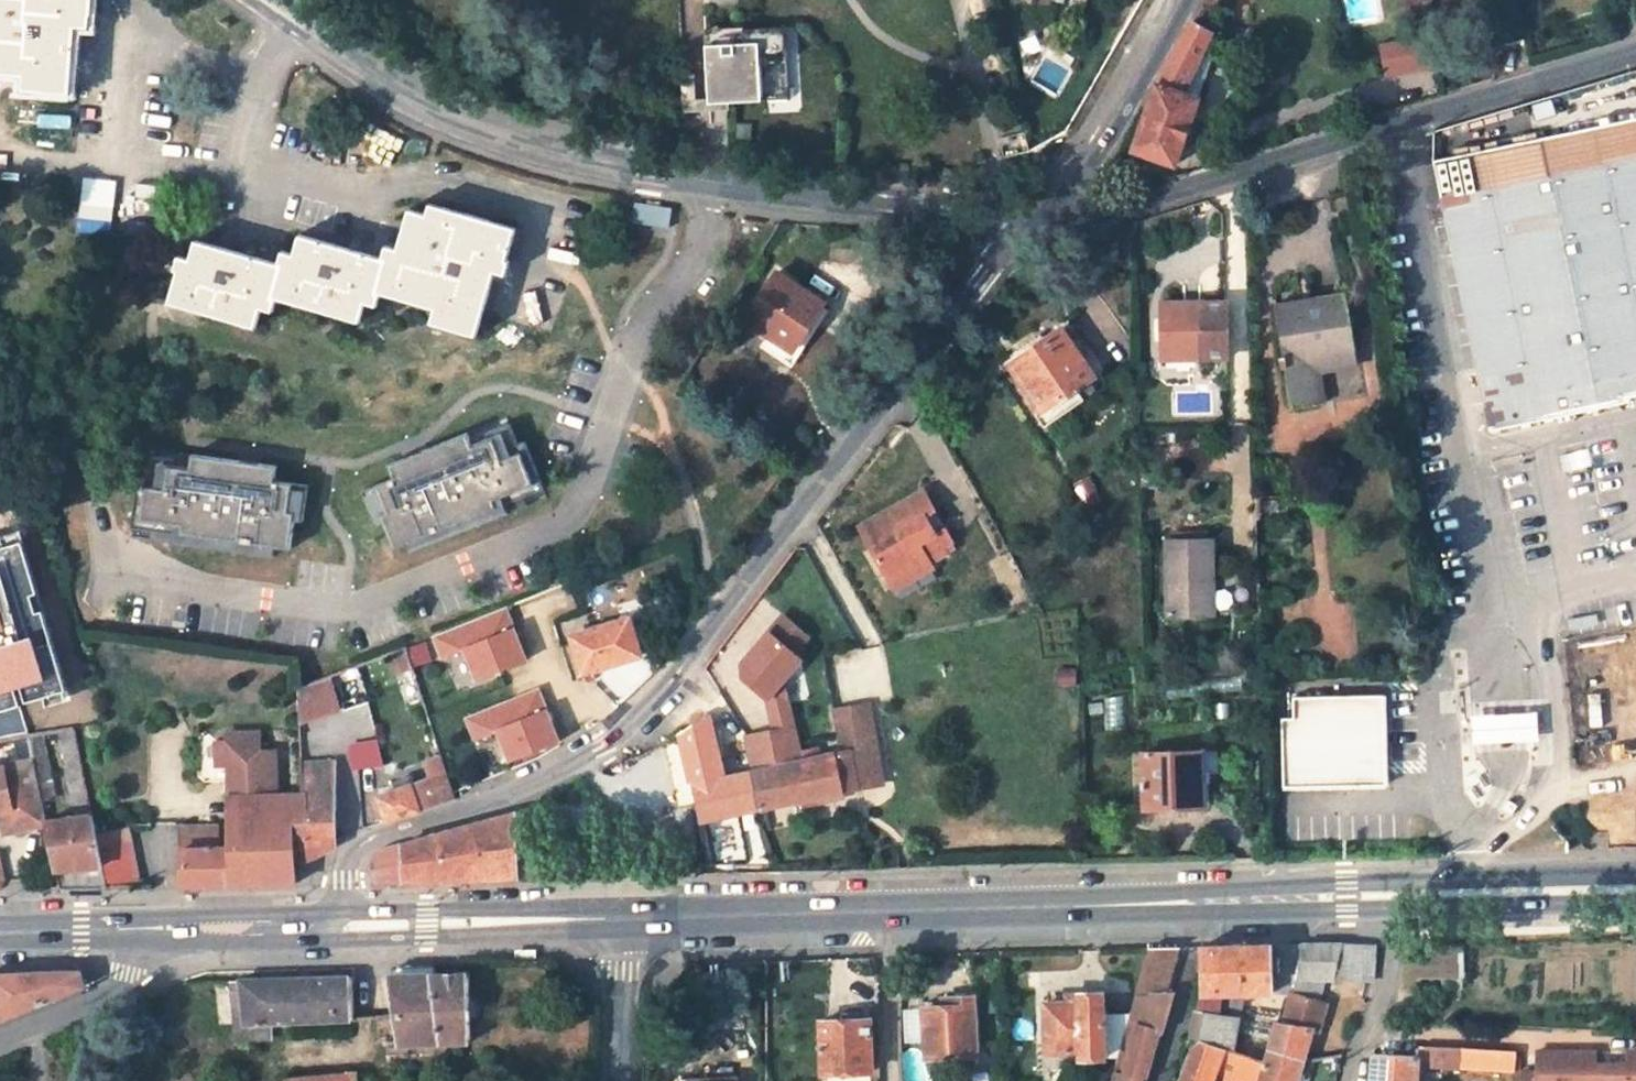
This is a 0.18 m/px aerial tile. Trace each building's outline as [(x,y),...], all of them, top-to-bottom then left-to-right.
[(22,74),(35,75),(34,90),(69,93),(75,26),(76,12),(90,13),(108,14),(110,0),(0,0),(0,72),(22,74)] [(1177,164),(1199,97),(1214,55),(1204,53),(1214,32),(1209,29),(1217,11),(1203,5),(1196,15),(1157,84),(1134,149),(1177,164)] [(88,27),(90,13),(76,12),(75,26),(88,27)] [(690,18),(693,95),(711,94),(711,91),(773,88),(769,17),(729,19),(729,16),(690,18)] [(1381,72),(1429,69),(1427,38),(1379,41),(1381,72)] [(665,62),(666,96),(678,96),(677,61),(665,62)] [(21,89),(34,90),(35,75),(22,74),(21,89)] [(1434,162),(1492,433),(1535,423),(1534,418),(1635,397),(1635,119),(1434,162)] [(633,216),(667,221),(669,207),(635,202),(633,216)] [(440,219),(443,207),(429,203),(425,214),(440,219)] [(277,264),(195,239),(190,258),(185,273),(177,271),(168,302),(255,329),(261,308),(265,295),(276,298),(359,323),(365,304),(369,290),(380,293),(433,308),(445,312),(441,326),(475,337),(494,273),(498,259),(505,261),(514,227),(443,207),(440,219),(425,214),(408,209),(396,250),(392,262),(379,259),(299,234),(294,253),(289,268),(277,264)] [(396,250),(383,246),(379,259),(392,262),(396,250)] [(281,249),(277,264),(289,268),(294,253),(281,249)] [(173,269),(177,271),(185,273),(190,258),(177,254),(173,269)] [(510,262),(505,261),(498,259),(494,273),(505,276),(510,262)] [(775,271),(744,319),(766,334),(791,350),(820,304),(822,301),(775,271)] [(376,307),(380,293),(369,290),(365,304),(376,307)] [(261,308),(272,311),(276,298),(265,295),(261,308)] [(1347,295),(1276,307),(1292,407),(1322,403),(1317,373),(1314,359),(1356,353),(1347,295)] [(1225,303),(1163,304),(1164,359),(1227,359),(1225,303)] [(820,304),(791,350),(798,355),(828,309),(820,304)] [(428,322),(441,326),(445,312),(433,308),(428,322)] [(1062,328),(1009,363),(1042,413),(1037,416),(1045,429),(1099,393),(1090,381),(1095,377),(1082,358),(1070,341),(1062,328)] [(791,366),(798,355),(791,350),(766,334),(759,345),(791,366)] [(1077,335),(1070,341),(1082,358),(1090,354),(1077,335)] [(1359,366),(1356,353),(1314,359),(1317,373),(1359,366)] [(1163,362),(1163,377),(1195,377),(1195,362),(1163,362)] [(547,494),(517,421),(370,482),(400,555),(547,494)] [(282,474),(143,452),(130,533),(284,558),(294,495),(279,492),(282,474)] [(1090,479),(1078,484),(1087,507),(1099,501),(1090,479)] [(1116,488),(1100,495),(1104,507),(1121,500),(1116,488)] [(924,493),(872,522),(882,541),(871,547),(890,578),(911,568),(908,562),(925,554),(929,562),(946,553),(942,546),(951,542),(943,529),(934,535),(925,518),(934,513),(924,493)] [(943,529),(934,513),(925,518),(934,535),(943,529)] [(861,528),(871,547),(882,541),(872,522),(861,528)] [(1213,538),(1167,540),(1170,616),(1214,614),(1213,538)] [(955,549),(951,542),(942,546),(946,553),(955,549)] [(911,568),(890,578),(895,590),(933,569),(929,562),(925,554),(908,562),(911,568)] [(430,634),(439,659),(464,651),(474,679),(526,661),(507,607),(430,634)] [(749,736),(755,770),(802,760),(800,752),(798,745),(800,745),(787,678),(804,655),(796,650),(809,632),(783,613),(745,664),(747,679),(772,698),(777,731),(749,736)] [(630,617),(573,634),(582,673),(641,657),(630,617)] [(1299,644),(1291,644),(1291,657),(1299,657),(1299,644)] [(310,718),(337,707),(328,678),(299,689),(295,691),(295,694),(298,737),(298,742),(305,742),(304,734),(310,732),(308,718),(310,718)] [(505,762),(559,741),(539,686),(462,716),(472,741),(494,732),(505,762)] [(1294,722),(1282,722),(1285,789),(1388,785),(1385,698),(1293,701),(1294,722)] [(872,703),(836,710),(844,751),(849,750),(856,779),(885,773),(872,703)] [(1544,709),(1473,716),(1476,743),(1547,737),(1544,709)] [(755,770),(723,777),(709,716),(681,734),(703,822),(763,808),(755,770)] [(56,732),(73,817),(43,822),(44,825),(53,873),(56,873),(59,889),(105,889),(94,834),(72,729),(56,732)] [(39,800),(55,797),(42,734),(27,736),(32,762),(39,800)] [(179,828),(181,887),(293,886),(293,862),(293,821),(304,820),(303,802),(277,802),(275,757),(261,757),(260,739),(227,740),(227,747),(217,747),(218,771),(227,771),(228,785),(233,789),(233,800),(228,800),(229,826),(246,826),(247,848),(230,848),(214,849),(214,828),(179,828)] [(349,745),(353,768),(357,767),(380,763),(374,740),(349,745)] [(811,749),(800,752),(802,760),(812,758),(811,749)] [(802,760),(755,770),(763,808),(858,788),(856,779),(849,750),(844,751),(817,757),(812,758),(802,760)] [(1201,752),(1143,754),(1145,810),(1203,809),(1202,784),(1201,752)] [(303,802),(304,820),(293,821),(293,862),(304,861),(336,847),(335,840),(335,761),(300,763),(303,802)] [(5,832),(44,825),(43,822),(39,800),(32,762),(0,769),(0,811),(5,832)] [(444,771),(377,797),(387,823),(453,800),(451,793),(444,771)] [(856,779),(858,788),(887,782),(885,773),(856,779)] [(1516,805),(1510,801),(1502,811),(1509,815),(1516,805)] [(514,824),(514,813),(475,824),(474,879),(516,878),(514,824)] [(375,855),(376,882),(474,879),(475,824),(386,847),(375,855)] [(540,824),(514,824),(516,878),(542,877),(541,857),(540,824)] [(229,826),(230,848),(247,848),(246,826),(229,826)] [(140,888),(128,829),(94,834),(105,889),(140,888)] [(555,877),(555,856),(541,857),(542,877),(555,877)] [(700,873),(700,863),(681,864),(682,874),(700,873)] [(1236,1050),(1244,995),(1292,995),(1297,981),(1304,942),(1200,945),(1200,996),(1190,1035),(1236,1050)] [(1319,1001),(1326,979),(1335,980),(1340,944),(1341,942),(1304,942),(1297,981),(1292,995),(1284,1023),(1275,1022),(1266,1049),(1303,1059),(1313,1030),(1319,1031),(1327,1004),(1319,1001)] [(1335,980),(1372,982),(1374,947),(1340,944),(1335,980)] [(1159,1032),(1164,1033),(1176,993),(1167,993),(1179,946),(1149,947),(1130,1014),(1117,1059),(1111,1080),(1144,1080),(1159,1032)] [(1461,979),(1462,948),(1421,948),(1420,978),(1443,979),(1461,979)] [(390,975),(399,1045),(469,1041),(472,1041),(470,973),(468,973),(390,975)] [(80,975),(0,977),(0,1021),(84,989),(80,975)] [(243,981),(248,1041),(273,1039),(272,1024),(353,1020),(352,977),(243,981)] [(1443,990),(1461,991),(1461,979),(1443,979),(1443,990)] [(230,981),(235,1041),(248,1041),(243,981),(230,981)] [(1067,1001),(1044,1002),(1046,1053),(1079,1053),(1079,1060),(1117,1059),(1130,1014),(1104,1014),(1104,992),(1080,993),(1080,1000),(1067,1001)] [(1080,993),(1067,993),(1067,1001),(1080,1000),(1080,993)] [(978,1058),(975,994),(941,996),(941,1006),(923,1007),(927,1061),(978,1058)] [(871,1019),(821,1020),(822,1075),(873,1073),(871,1019)] [(1219,1070),(1238,1077),(1248,1080),(1296,1080),(1303,1059),(1266,1049),(1263,1058),(1236,1050),(1190,1035),(1188,1041),(1195,1043),(1182,1080),(1215,1080),(1219,1070)] [(1419,1046),(1419,1056),(1417,1080),(1421,1080),(1424,1080),(1425,1064),(1461,1065),(1461,1061),(1461,1048),(1419,1046)] [(1519,1080),(1635,1080),(1635,1052),(1627,1051),(1626,1064),(1593,1064),(1593,1051),(1536,1050),(1536,1071),(1520,1071),(1519,1080)] [(1419,1056),(1375,1055),(1373,1079),(1373,1080),(1417,1080),(1419,1056)] [(1461,1061),(1461,1065),(1459,1080),(1479,1080),(1481,1063),(1461,1061)] [(1493,1065),(1481,1063),(1479,1080),(1491,1080),(1493,1065)]
